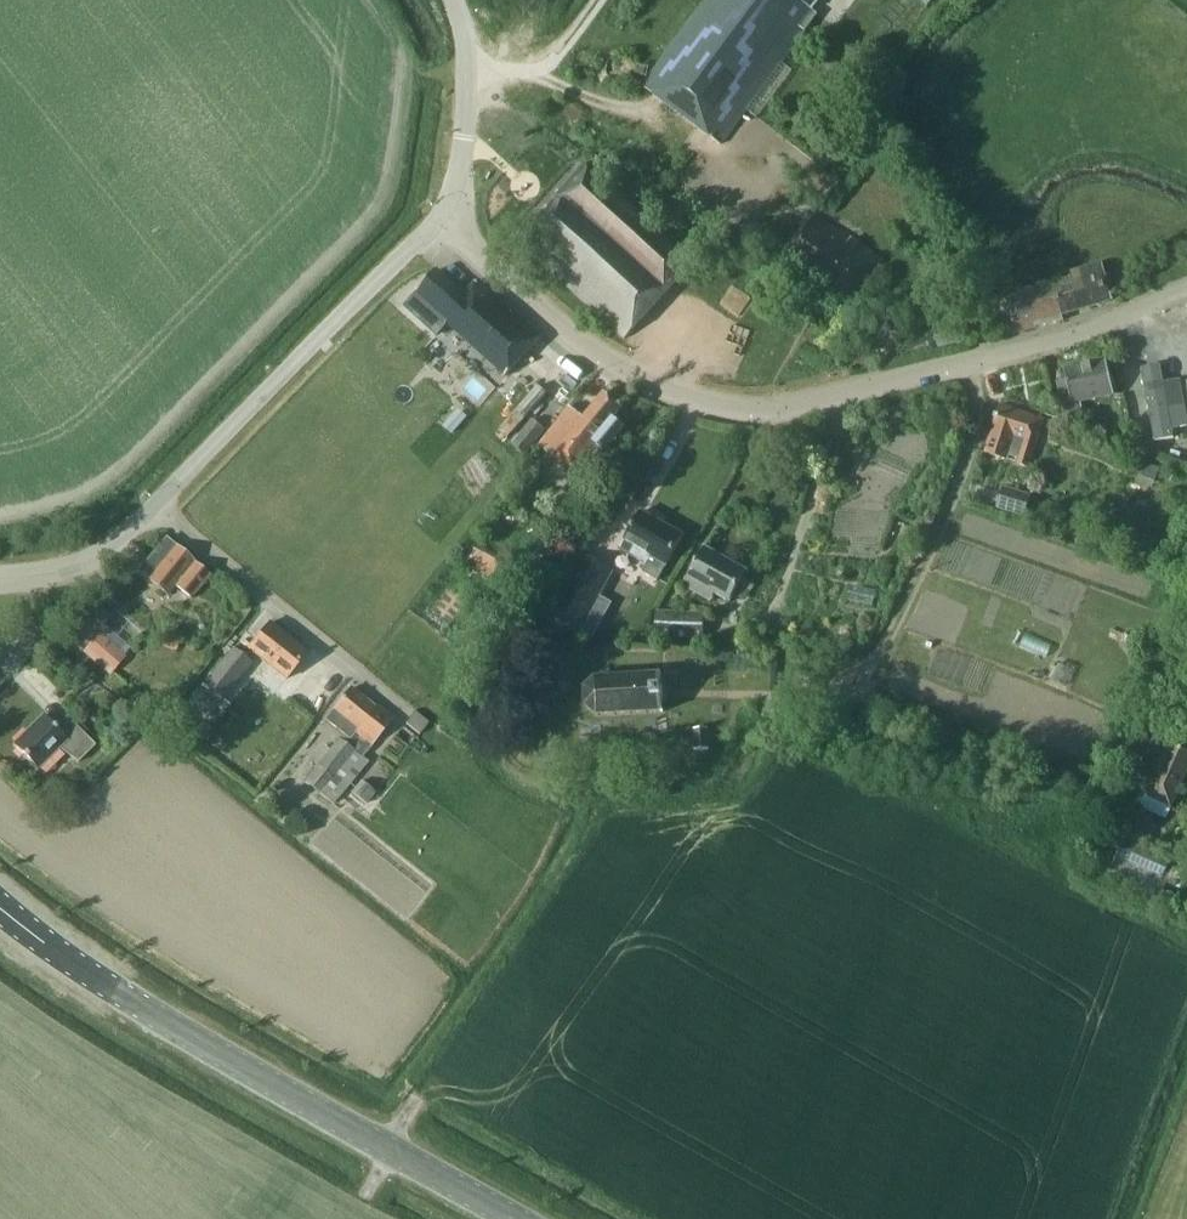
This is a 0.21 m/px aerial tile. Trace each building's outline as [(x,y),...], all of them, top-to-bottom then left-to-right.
[(642,86),(720,145),(818,14),(811,10),(819,0),(706,0),(642,86)] [(695,262),(586,163),(552,200),(520,234),(536,250),(533,254),(625,339),(695,262)] [(776,263),(842,306),(849,304),(884,260),(815,215),(791,244),(766,225),(751,244),(776,263)] [(1007,335),(1063,321),(1062,315),(1100,305),(1113,300),(1103,264),(1070,272),(1072,277),(997,297),(1007,335)] [(466,295),(438,270),(405,307),(436,336),(447,324),(506,377),(543,336),(479,280),(466,295)] [(1160,357),(1136,361),(1152,447),(1176,442),(1173,429),(1169,408),(1160,357)] [(1071,398),(1064,400),(1068,417),(1084,414),(1081,402),(1115,394),(1107,360),(1064,370),(1064,371),(1066,378),(1071,398)] [(622,407),(604,392),(584,418),(570,407),(540,445),(554,457),(554,456),(578,476),(600,448),(605,452),(625,428),(613,419),(622,407)] [(1173,429),(1186,427),(1186,413),(1185,405),(1169,408),(1173,429)] [(1000,406),(990,437),(985,450),(1008,458),(1009,454),(1018,457),(1017,461),(1029,465),(1033,452),(1044,420),(1000,406)] [(546,430),(533,419),(513,445),(526,455),(546,430)] [(1155,481),(1160,469),(1143,462),(1138,474),(1155,481)] [(997,507),(1025,515),(1031,497),(1003,488),(997,507)] [(651,557),(666,566),(684,535),(641,511),(620,549),(647,565),(651,557)] [(167,595),(174,587),(193,601),(211,576),(193,563),(194,563),(168,541),(141,573),(167,595)] [(470,557),(495,571),(502,556),(477,543),(470,557)] [(543,575),(554,562),(559,556),(546,544),(544,543),(527,562),(543,575)] [(715,593),(730,601),(747,571),(705,547),(683,585),(711,601),(715,593)] [(592,593),(635,617),(646,597),(603,573),(592,593)] [(110,614),(95,601),(64,637),(81,652),(81,651),(108,675),(130,649),(102,623),(110,614)] [(655,636),(704,638),(704,614),(655,611),(655,636)] [(247,649),(286,679),(306,653),(269,623),(247,649)] [(251,663),(233,648),(204,684),(222,698),(251,663)] [(664,712),(662,673),(595,677),(584,688),(585,705),(597,716),(664,712)] [(229,706),(204,685),(179,716),(204,737),(229,706)] [(374,707),(350,688),(326,720),(343,734),(330,750),(324,744),(311,760),(318,765),(304,781),(333,804),(367,762),(361,757),(370,746),(370,747),(393,718),(376,704),(374,707)] [(419,734),(429,722),(416,711),(406,723),(419,734)] [(62,734),(43,715),(13,745),(37,769),(59,748),(78,762),(95,745),(73,723),(62,734)] [(709,749),(708,727),(694,728),(695,749),(709,749)] [(1171,807),(1186,772),(1186,751),(1154,737),(1147,756),(1155,760),(1140,793),(1171,807)] [(361,780),(351,792),(366,804),(376,792),(361,780)] [(1127,836),(1117,861),(1110,876),(1158,896),(1164,881),(1175,886),(1180,874),(1169,870),(1175,857),(1127,836)]
